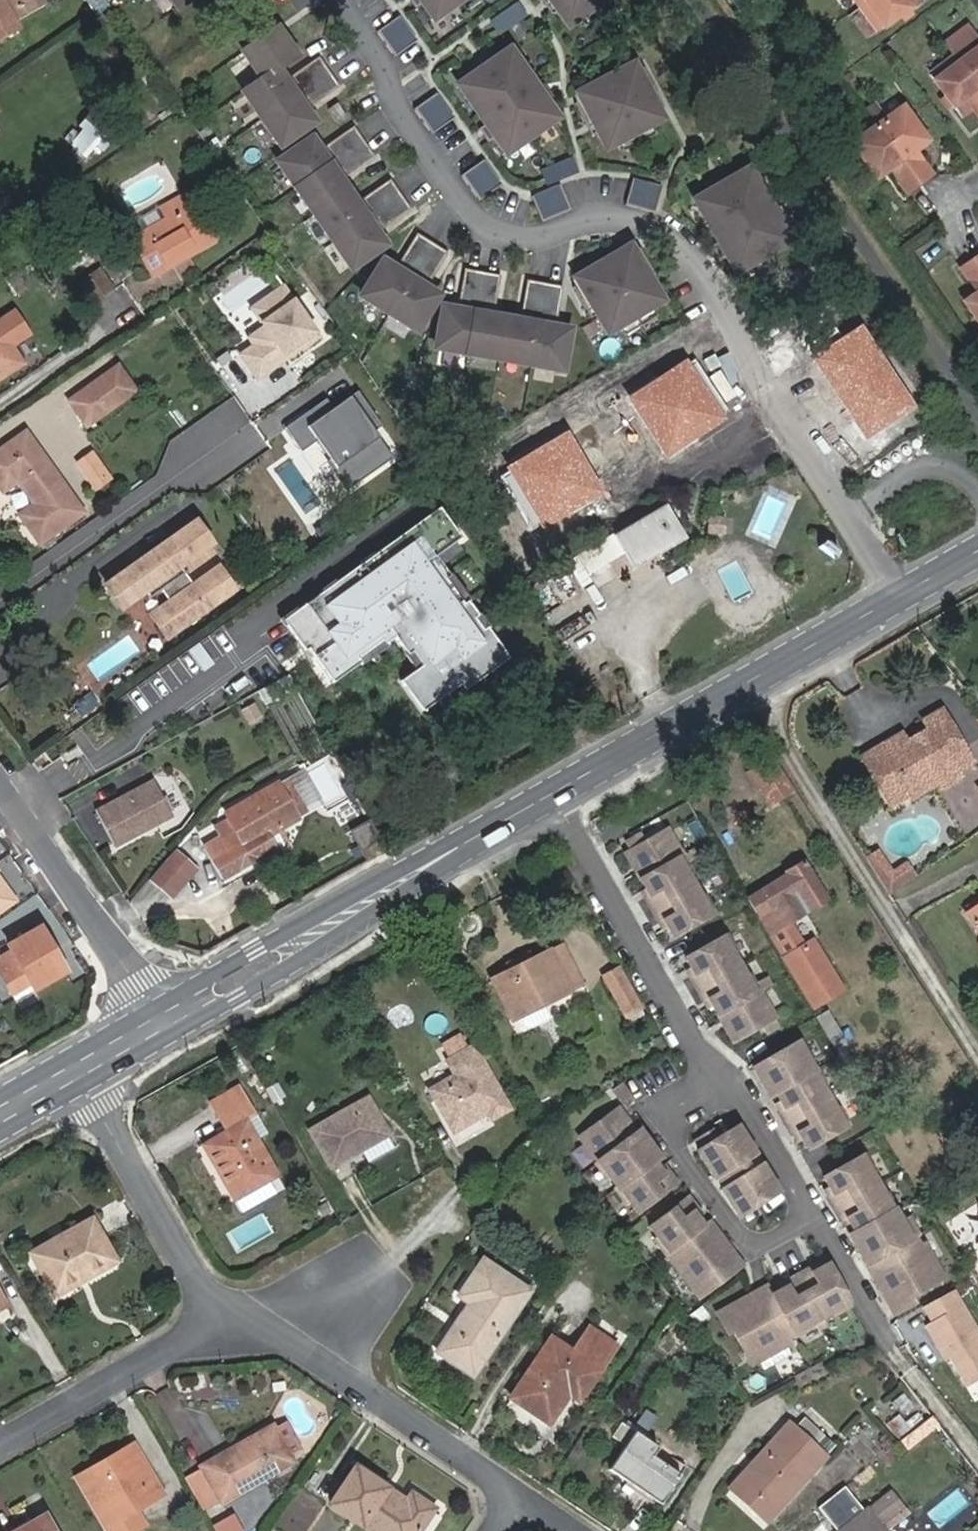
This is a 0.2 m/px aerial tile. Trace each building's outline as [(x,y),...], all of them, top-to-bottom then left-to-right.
[(11,31),(9,25),(15,22),(14,19),(10,13),(34,0),(0,0),(0,37),(11,31)] [(45,2),(44,0),(34,0),(10,13),(14,19),(45,2)] [(95,10),(109,0),(88,0),(95,10)] [(183,13),(200,0),(173,0),(183,13)] [(437,23),(470,0),(421,0),(437,23)] [(570,29),(613,0),(550,0),(570,29)] [(864,5),(882,29),(903,12),(913,14),(914,4),(920,0),(871,0),(864,5)] [(517,3),(494,18),(503,31),(526,15),(517,3)] [(417,37),(399,12),(378,28),(395,53),(417,37)] [(296,52),(277,24),(243,48),(263,75),(244,88),(281,142),(315,118),(301,98),(306,95),(312,103),(340,83),(319,53),(291,73),(297,82),(292,85),(278,65),(296,52)] [(977,86),(977,42),(957,58),(977,86)] [(515,45),(460,84),(512,158),(567,119),(515,45)] [(957,58),(934,75),(950,96),(947,105),(957,108),(965,117),(977,109),(977,110),(977,86),(957,58)] [(639,59),(578,94),(582,100),(613,154),(674,119),(639,59)] [(436,90),(414,105),(432,130),(454,115),(436,90)] [(329,105),(340,120),(349,114),(338,99),(329,105)] [(904,108),(881,126),(924,187),(938,177),(939,177),(920,153),(930,143),(904,108)] [(82,131),(70,145),(83,156),(109,128),(94,116),(88,123),(84,119),(77,126),(82,131)] [(279,158),(353,264),(387,240),(372,220),(377,216),(383,225),(412,205),(391,175),(362,195),(368,204),(363,207),(336,168),(341,165),(347,173),(376,153),(355,123),(326,143),(332,152),(327,155),(313,135),(279,158)] [(924,187),(881,126),(855,145),(882,181),(894,172),(911,194),(924,187)] [(484,156),(463,172),(480,197),(502,181),(484,156)] [(550,181),(580,171),(575,157),(545,167),(550,181)] [(728,251),(738,267),(792,236),(782,219),(789,215),(785,208),(778,212),(774,205),(750,164),(735,172),(729,176),(724,169),(712,176),(717,183),(710,187),(696,196),(720,237),(724,244),(717,248),(721,255),(728,251)] [(731,165),(724,169),(729,176),(735,172),(731,165)] [(663,183),(633,174),(626,200),(655,208),(663,183)] [(717,183),(712,176),(705,180),(710,187),(717,183)] [(561,181),(533,193),(544,217),(572,205),(561,181)] [(187,193),(161,208),(166,218),(131,238),(153,277),(171,267),(168,262),(195,248),(198,252),(215,242),(187,193)] [(781,201),(774,205),(778,212),(785,208),(781,201)] [(363,292),(419,326),(440,291),(419,278),(422,273),(431,279),(449,249),(418,229),(400,259),(409,265),(406,270),(385,257),(363,292)] [(724,244),(720,237),(712,241),(717,248),(724,244)] [(631,242),(577,274),(609,328),(620,322),(653,302),(663,296),(631,242)] [(195,248),(168,262),(171,267),(198,252),(195,248)] [(961,268),(976,288),(963,297),(977,318),(977,265),(974,260),(961,268)] [(564,365),(571,325),(547,321),(548,315),(558,317),(564,282),(528,276),(522,310),(532,312),(531,318),(485,310),(486,304),(496,306),(502,271),(466,265),(460,299),(470,301),(469,307),(445,303),(438,343),(564,365)] [(5,278),(16,294),(27,287),(17,270),(5,278)] [(282,283),(248,308),(266,333),(235,355),(252,379),(318,332),(282,283)] [(659,312),(653,302),(620,322),(626,331),(659,312)] [(914,407),(859,325),(809,359),(864,440),(914,407)] [(9,344),(0,330),(0,377),(13,369),(0,350),(9,344)] [(22,363),(9,344),(0,350),(13,369),(22,363)] [(684,361),(626,400),(667,460),(725,421),(684,361)] [(118,367),(69,402),(87,427),(136,391),(118,367)] [(346,381),(279,425),(298,454),(318,441),(347,485),(395,454),(346,381)] [(563,432),(505,471),(546,531),(604,492),(563,432)] [(35,509),(21,519),(40,548),(85,515),(27,436),(0,455),(0,489),(5,496),(18,487),(35,509)] [(668,505),(615,537),(633,567),(686,537),(668,505)] [(463,540),(441,508),(287,619),(332,681),(395,636),(418,668),(401,681),(421,710),(502,652),(435,560),(463,540)] [(711,533),(728,533),(728,516),(711,515),(711,533)] [(228,600),(212,579),(195,591),(181,572),(189,567),(172,544),(108,591),(123,612),(145,597),(153,606),(163,597),(171,607),(155,620),(170,642),(228,600)] [(221,572),(212,579),(228,600),(238,593),(221,572)] [(251,724),(265,718),(258,702),(244,709),(251,724)] [(956,766),(970,758),(940,707),(925,717),(930,725),(920,731),(938,757),(947,771),(956,766)] [(939,777),(947,771),(938,757),(920,731),(916,734),(920,741),(910,747),(906,740),(900,732),(862,755),(882,784),(900,773),(912,794),(939,777)] [(916,734),(906,740),(910,747),(920,741),(916,734)] [(952,778),(960,773),(956,766),(947,771),(952,778)] [(939,777),(943,784),(952,778),(947,771),(939,777)] [(895,804),(912,794),(900,773),(882,784),(895,804)] [(224,877),(275,848),(270,836),(299,821),(281,785),(227,815),(236,832),(207,849),(224,877)] [(150,786),(93,815),(112,851),(168,821),(150,786)] [(362,850),(381,840),(371,821),(351,831),(362,850)] [(704,899),(690,875),(693,874),(685,859),(686,858),(670,830),(646,844),(642,837),(629,844),(633,851),(627,855),(652,897),(648,899),(662,924),(666,922),(675,937),(716,913),(707,897),(704,899)] [(171,855),(146,884),(171,904),(185,886),(174,878),(184,865),(171,855)] [(792,920),(826,898),(807,863),(752,898),(772,931),(792,920)] [(876,874),(891,897),(918,877),(909,863),(892,872),(889,866),(876,874)] [(194,874),(184,865),(174,878),(185,886),(194,874)] [(16,900),(0,877),(0,912),(16,900)] [(792,920),(772,931),(815,1004),(843,987),(814,938),(806,943),(792,920)] [(12,993),(29,984),(33,991),(67,972),(41,926),(8,944),(12,951),(0,958),(0,973),(12,993)] [(761,990),(752,975),(749,977),(736,954),(739,952),(730,936),(688,960),(697,975),(693,978),(707,1002),(711,1000),(736,1042),(744,1038),(748,1045),(761,1037),(757,1030),(778,1017),(762,990),(761,990)] [(515,1018),(583,983),(564,945),(495,981),(515,1018)] [(629,1015),(642,1008),(621,970),(608,977),(629,1015)] [(29,984),(12,993),(16,1000),(33,991),(29,984)] [(850,1068),(859,1062),(831,1013),(822,1018),(850,1068)] [(493,1117),(509,1108),(475,1048),(471,1051),(463,1038),(446,1048),(453,1061),(449,1063),(457,1077),(435,1090),(458,1130),(490,1112),(493,1117)] [(801,1041),(753,1069),(770,1097),(776,1093),(784,1108),(780,1110),(795,1135),(799,1132),(808,1147),(849,1123),(839,1108),(836,1109),(823,1086),(826,1084),(816,1068),(814,1070),(808,1059),(811,1057),(801,1041)] [(277,1175),(254,1134),(247,1121),(257,1115),(239,1084),(215,1098),(234,1129),(206,1145),(236,1197),(259,1184),(277,1175)] [(623,1087),(614,1094),(624,1106),(632,1100),(623,1087)] [(333,1165),(387,1133),(368,1101),(313,1131),(333,1165)] [(655,1162),(661,1158),(641,1133),(638,1135),(619,1110),(580,1140),(599,1165),(597,1167),(609,1181),(611,1179),(619,1189),(617,1191),(628,1205),(631,1203),(639,1214),(678,1184),(669,1173),(665,1176),(655,1162)] [(254,1134),(264,1127),(257,1115),(247,1121),(254,1134)] [(755,1153),(739,1127),(712,1143),(706,1133),(696,1139),(703,1149),(698,1152),(715,1179),(736,1165),(745,1160),(755,1153)] [(920,1243),(915,1234),(918,1232),(908,1216),(901,1220),(895,1209),(896,1209),(887,1193),(884,1195),(870,1171),(873,1170),(864,1154),(823,1178),(832,1193),(828,1196),(842,1220),(846,1218),(855,1232),(849,1235),(866,1263),(869,1261),(884,1285),(880,1288),(894,1312),(915,1300),(912,1295),(943,1276),(934,1261),(936,1260),(924,1241),(920,1243)] [(751,1170),(745,1160),(736,1165),(743,1175),(751,1170)] [(778,1190),(761,1163),(751,1170),(743,1175),(721,1189),(737,1215),(778,1190)] [(266,1198),(284,1187),(277,1175),(259,1184),(266,1198)] [(732,1255),(713,1230),(705,1236),(700,1230),(704,1226),(693,1213),(697,1210),(688,1198),(649,1228),(658,1239),(655,1241),(666,1256),(668,1254),(681,1271),(680,1272),(691,1287),(693,1286),(701,1297),(743,1265),(734,1253),(732,1255)] [(93,1219),(33,1252),(54,1289),(85,1271),(88,1276),(116,1260),(93,1219)] [(442,1349),(475,1372),(529,1292),(484,1262),(462,1295),(473,1302),(462,1318),(467,1322),(461,1332),(455,1328),(442,1349)] [(812,1324),(836,1311),(838,1314),(854,1306),(831,1264),(816,1272),(814,1268),(788,1281),(791,1285),(776,1293),(773,1288),(747,1302),(745,1297),(720,1311),(731,1332),(736,1329),(754,1361),(770,1352),(771,1355),(790,1344),(788,1339),(797,1334),(798,1335),(814,1327),(812,1324)] [(54,1289),(56,1294),(88,1276),(85,1271),(54,1289)] [(922,1308),(930,1322),(923,1327),(966,1386),(977,1379),(977,1330),(955,1290),(922,1308)] [(462,1318),(455,1328),(461,1332),(467,1322),(462,1318)] [(568,1392),(580,1399),(617,1348),(590,1330),(573,1354),(551,1340),(514,1396),(550,1420),(568,1392)] [(899,1439),(912,1431),(901,1413),(888,1421),(899,1439)] [(825,1457),(835,1447),(804,1418),(795,1429),(825,1457)] [(660,1503),(685,1467),(623,1423),(614,1435),(627,1444),(610,1469),(624,1479),(653,1498),(660,1503)] [(732,1488),(768,1519),(825,1457),(795,1429),(790,1424),(732,1488)] [(204,1467),(223,1500),(293,1460),(274,1428),(204,1467)] [(144,1463),(134,1446),(98,1467),(102,1474),(129,1458),(134,1468),(144,1463)] [(135,1509),(161,1493),(144,1463),(134,1468),(129,1458),(102,1474),(98,1467),(81,1478),(111,1530),(130,1530),(143,1524),(135,1509)] [(375,1530),(417,1530),(433,1507),(411,1493),(406,1501),(356,1468),(332,1503),(375,1530)] [(205,1508),(215,1503),(197,1471),(187,1476),(205,1508)] [(622,1483),(650,1503),(653,1498),(624,1479),(622,1483)] [(882,1526),(894,1517),(905,1508),(892,1490),(841,1530),(886,1530),(882,1526)] [(143,1524),(170,1508),(161,1493),(135,1509),(143,1524)] [(45,1516),(19,1530),(54,1530),(45,1516)] [(894,1517),(882,1526),(886,1530),(905,1530),(894,1517)]
